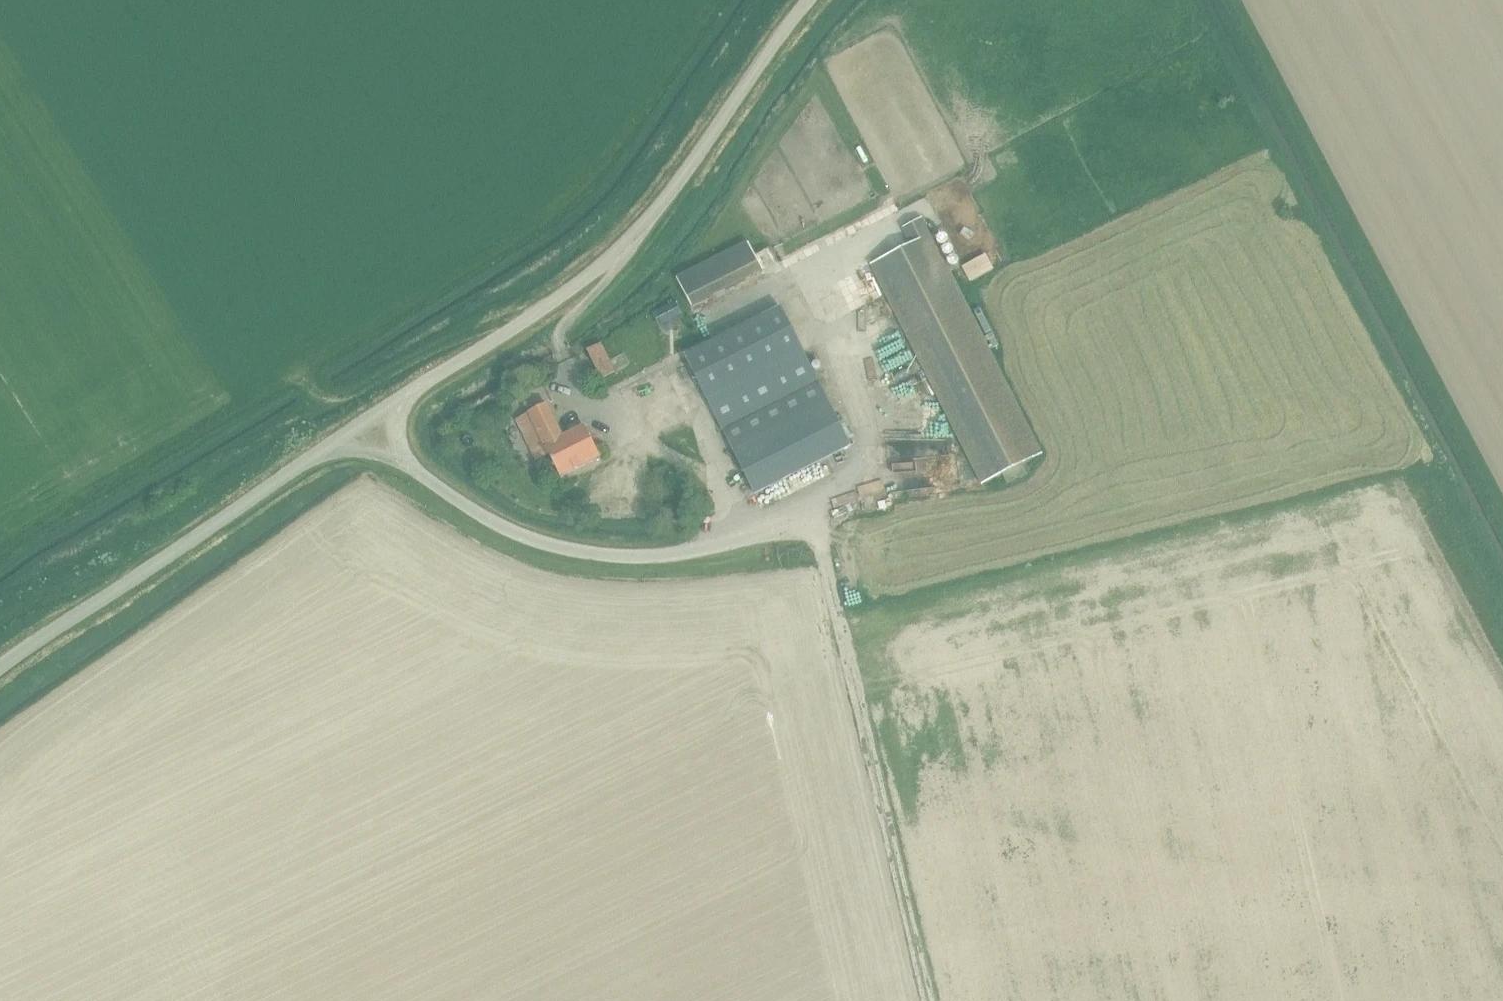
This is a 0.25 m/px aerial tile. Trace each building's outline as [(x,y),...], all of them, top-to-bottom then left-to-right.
[(911,245),(871,265),(981,484),(1042,454),(931,234),(930,235),(922,218),(902,228),(911,245)] [(691,307),(763,271),(748,242),(676,279),(691,307)] [(850,446),(781,308),(685,356),(722,429),(754,494),(850,446)] [(882,420),(896,417),(892,392),(878,395),(882,420)] [(563,437),(547,404),(520,417),(525,428),(534,424),(561,478),(601,458),(585,426),(563,437)] [(846,519),(880,517),(880,503),(846,504),(846,519)]
